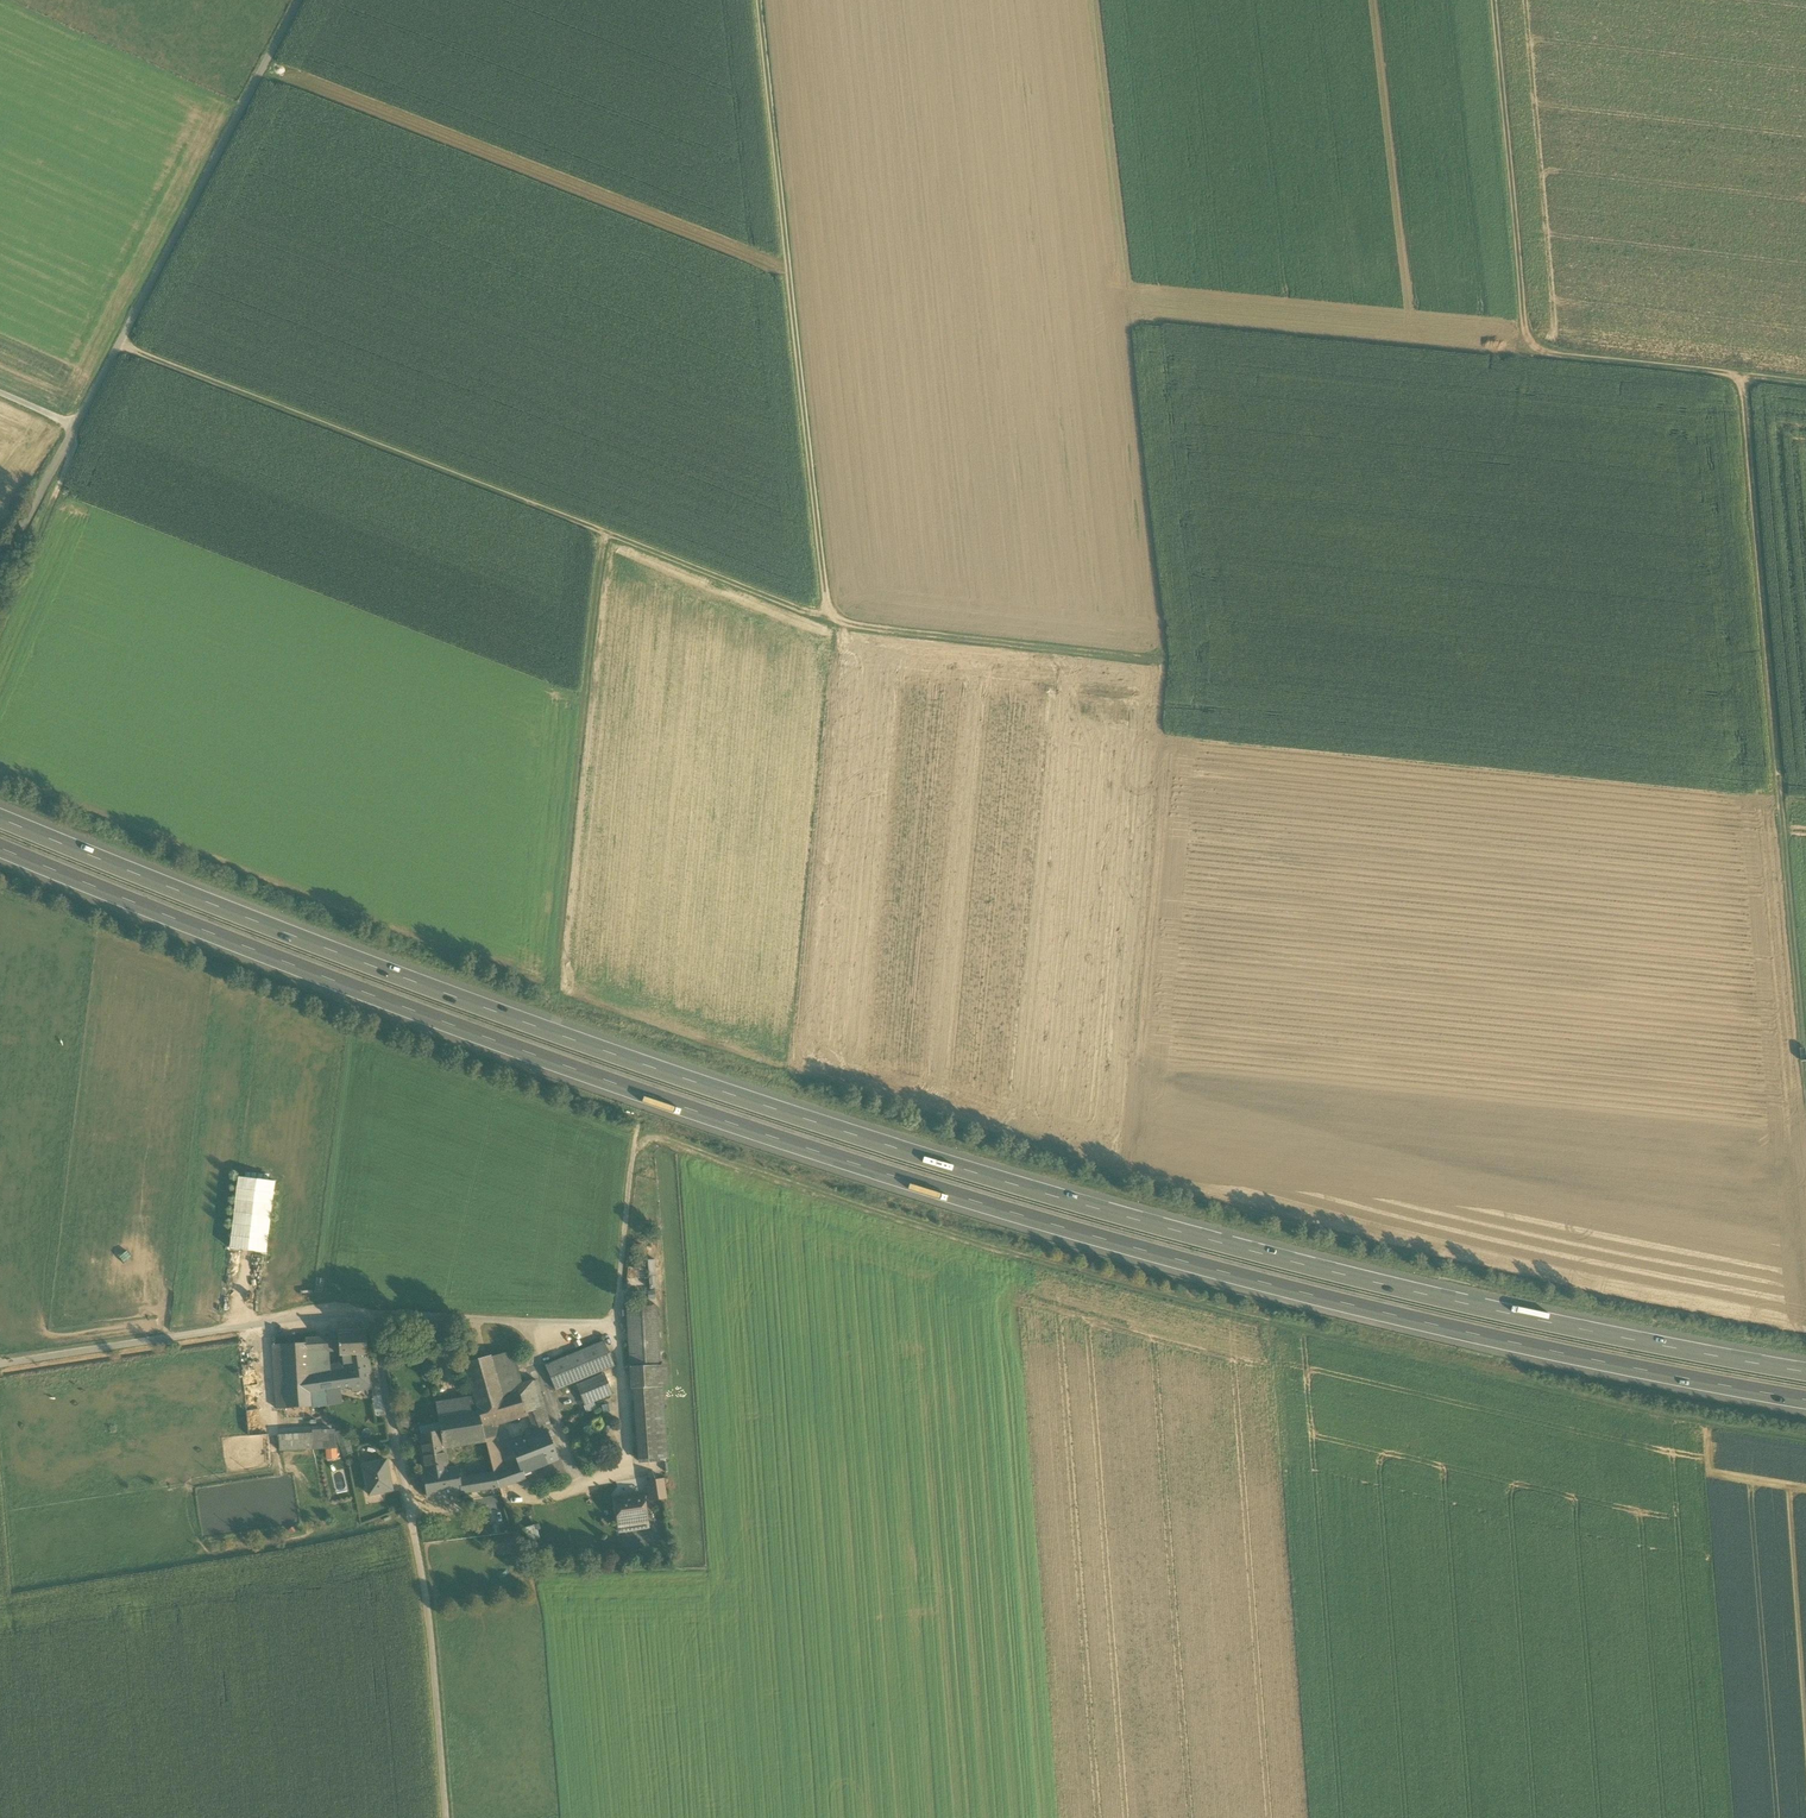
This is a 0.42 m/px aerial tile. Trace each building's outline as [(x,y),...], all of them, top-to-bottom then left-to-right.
[(239,1177),(230,1248),(265,1253),(275,1182),(239,1177)] [(648,1260),(649,1274),(656,1274),(655,1260),(648,1260)] [(656,1274),(649,1274),(650,1289),(657,1289),(656,1274)] [(626,1307),(630,1367),(660,1365),(656,1305),(626,1307)] [(339,1350),(339,1356),(367,1354),(366,1333),(338,1335),(338,1337),(339,1350)] [(338,1337),(326,1338),(327,1350),(328,1350),(339,1350),(338,1337)] [(305,1339),(306,1343),(307,1343),(307,1351),(318,1351),(318,1338),(305,1339)] [(318,1351),(327,1350),(326,1338),(318,1338),(318,1351)] [(573,1342),(577,1352),(584,1350),(579,1340),(573,1342)] [(546,1366),(556,1390),(614,1366),(604,1341),(584,1350),(577,1352),(546,1366)] [(306,1343),(283,1344),(286,1389),(309,1388),(309,1377),(307,1351),(307,1343),(306,1343)] [(275,1390),(286,1389),(283,1344),(273,1345),(275,1390)] [(318,1351),(307,1351),(309,1377),(331,1374),(330,1366),(328,1350),(327,1350),(318,1351)] [(525,1413),(528,1412),(537,1410),(545,1407),(537,1380),(531,1382),(521,1385),(512,1351),(491,1357),(491,1356),(464,1363),(478,1411),(482,1426),(492,1423),(525,1413)] [(339,1356),(341,1365),(349,1364),(352,1387),(353,1390),(372,1387),(367,1354),(339,1356)] [(331,1374),(309,1377),(309,1388),(311,1407),(327,1405),(327,1403),(326,1394),(328,1390),(340,1388),(352,1387),(349,1364),(341,1365),(330,1366),(331,1374)] [(661,1365),(660,1365),(630,1367),(632,1389),(634,1389),(639,1460),(667,1458),(661,1365)] [(577,1385),(585,1406),(594,1402),(613,1394),(604,1374),(577,1385)] [(309,1388),(286,1389),(287,1409),(311,1407),(309,1388)] [(327,1403),(342,1401),(340,1388),(328,1390),(326,1394),(327,1403)] [(277,1409),(287,1409),(286,1389),(275,1390),(277,1409)] [(436,1403),(438,1419),(471,1413),(467,1397),(436,1403)] [(594,1402),(585,1406),(583,1406),(586,1413),(597,1409),(594,1402)] [(537,1410),(545,1430),(551,1428),(545,1407),(537,1410)] [(545,1430),(537,1410),(528,1412),(536,1434),(545,1430)] [(444,1447),(485,1439),(482,1426),(478,1411),(471,1413),(438,1419),(438,1422),(440,1434),(442,1447),(444,1447)] [(440,1434),(438,1422),(419,1427),(420,1437),(440,1434)] [(495,1435),(492,1423),(482,1426),(485,1437),(495,1435)] [(312,1431),(312,1434),(313,1448),(336,1447),(335,1432),(335,1429),(312,1431)] [(335,1432),(343,1457),(353,1453),(345,1429),(335,1432)] [(520,1466),(522,1473),(523,1472),(557,1459),(545,1430),(536,1434),(526,1438),(533,1455),(518,1461),(520,1466)] [(279,1436),(280,1450),(313,1448),(312,1434),(279,1436)] [(420,1437),(426,1472),(447,1468),(444,1447),(442,1447),(440,1434),(420,1437)] [(489,1454),(494,1475),(499,1487),(508,1484),(504,1471),(495,1435),(485,1437),(485,1439),(489,1454)] [(510,1441),(518,1461),(533,1455),(526,1438),(514,1442),(513,1440),(510,1441)] [(337,1449),(325,1449),(326,1460),(337,1459),(337,1449)] [(363,1465),(369,1495),(392,1490),(386,1460),(363,1465)] [(520,1466),(511,1469),(516,1481),(525,1478),(523,1472),(522,1473),(520,1466)] [(458,1467),(447,1468),(426,1472),(423,1472),(427,1496),(462,1491),(460,1481),(458,1467)] [(511,1469),(504,1471),(508,1484),(516,1481),(511,1469)] [(491,1475),(479,1477),(482,1490),(499,1487),(494,1475),(491,1475)] [(479,1477),(470,1479),(472,1492),(482,1490),(479,1477)] [(462,1494),(472,1492),(470,1479),(460,1481),(462,1491),(462,1494)] [(647,1481),(650,1501),(666,1499),(663,1479),(647,1481)] [(628,1520),(631,1522),(635,1522),(637,1519),(647,1518),(643,1497),(626,1499),(626,1497),(615,1498),(618,1522),(628,1520)] [(647,1522),(647,1518),(637,1519),(635,1522),(631,1522),(632,1530),(649,1528),(648,1522),(647,1522)] [(628,1520),(618,1522),(620,1532),(632,1530),(631,1522),(628,1520)] [(536,1524),(524,1527),(528,1542),(540,1539),(536,1524)] [(510,1541),(495,1543),(497,1555),(511,1553),(510,1541)]
